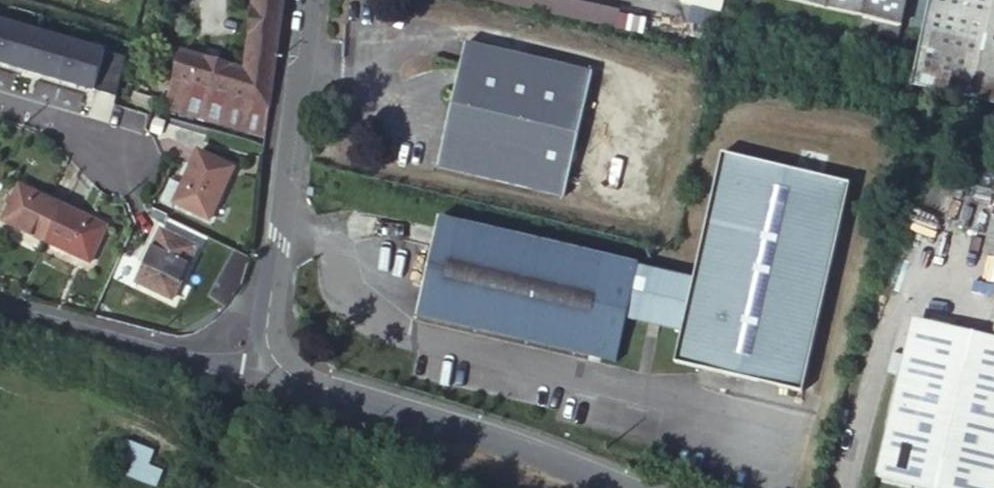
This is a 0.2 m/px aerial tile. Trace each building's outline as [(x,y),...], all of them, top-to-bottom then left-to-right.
[(266,136),(285,0),(254,0),(246,68),(183,51),(167,108),(266,136)] [(865,16),(862,28),(898,36),(906,0),(795,0),(865,16)] [(913,83),(993,102),(993,0),(932,0),(913,83)] [(0,46),(0,60),(30,69),(41,30),(7,20),(0,46)] [(41,30),(30,69),(63,78),(75,40),(41,30)] [(75,40),(63,78),(119,94),(130,56),(75,40)] [(592,72),(468,43),(439,165),(565,194),(592,72)] [(235,168),(199,151),(183,184),(171,179),(162,196),(210,219),(235,168)] [(850,183),(724,154),(694,280),(639,267),(640,265),(439,219),(417,314),(618,360),(628,316),(683,329),(675,361),(802,390),(850,183)] [(5,221),(48,241),(64,206),(21,186),(5,221)] [(64,206),(48,241),(91,261),(107,226),(64,206)] [(196,246),(161,229),(136,281),(172,297),(196,246)] [(990,346),(912,328),(877,475),(932,487),(993,487),(993,330),(990,346)] [(120,461),(131,464),(126,480),(153,487),(158,487),(163,471),(151,467),(155,451),(125,443),(120,461)] [(378,478),(375,487),(385,487),(387,481),(378,478)]
